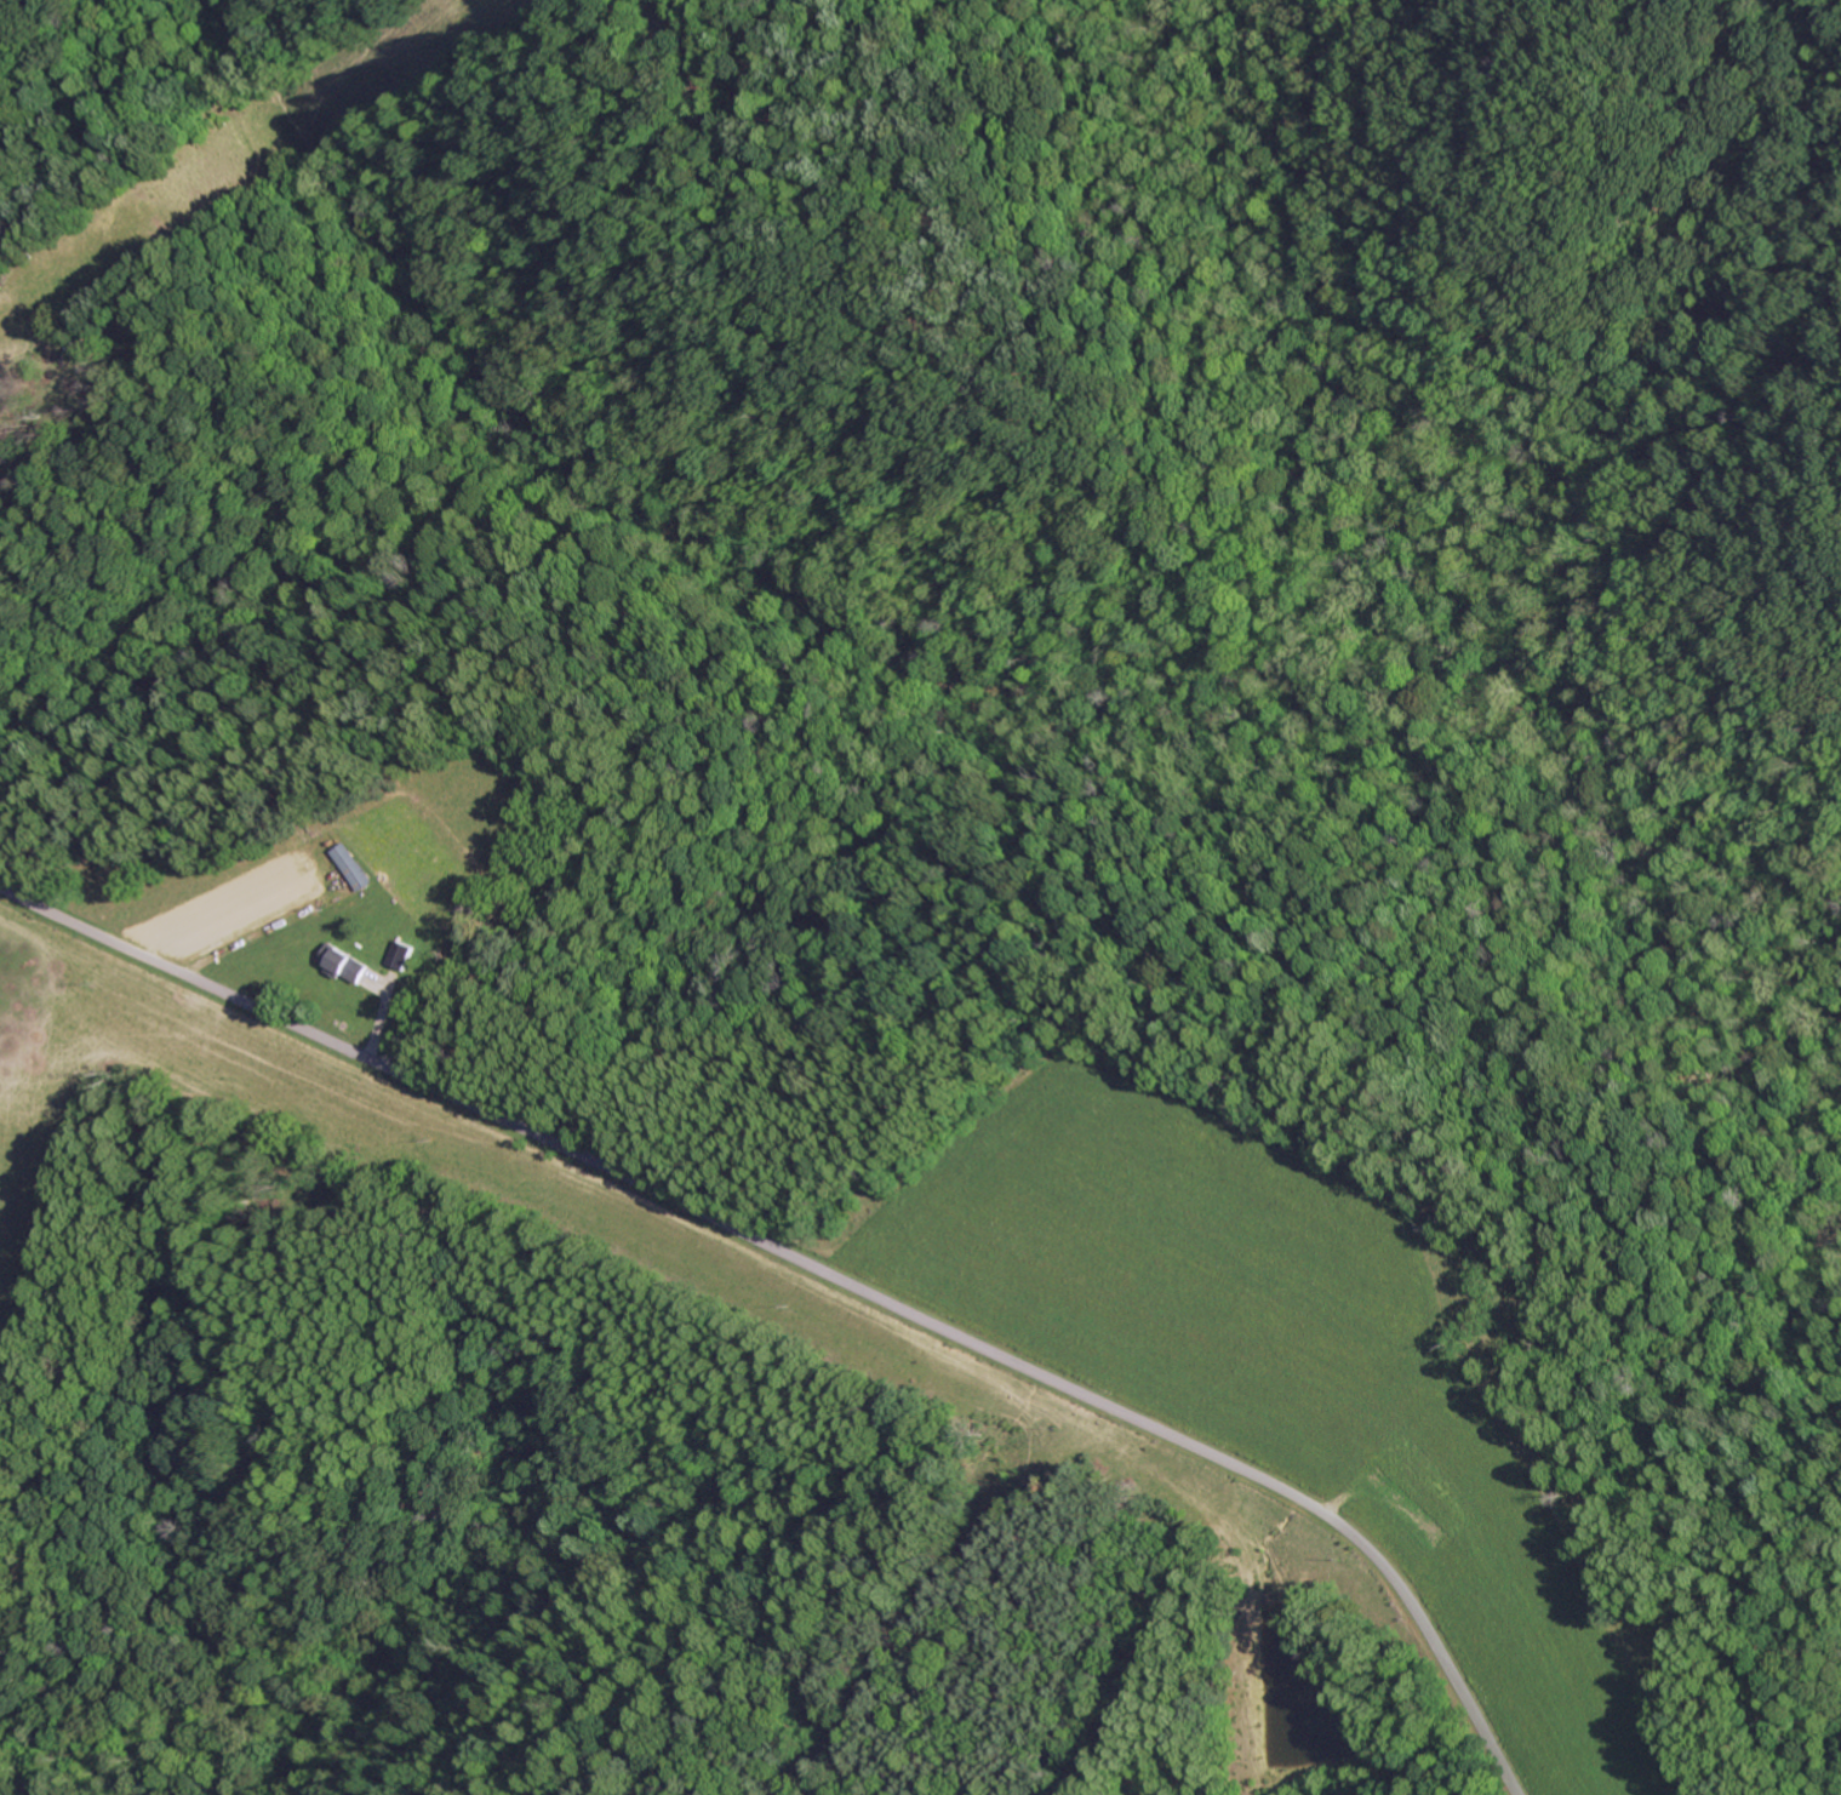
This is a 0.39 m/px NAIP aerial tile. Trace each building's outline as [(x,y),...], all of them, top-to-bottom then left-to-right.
[(357,895),(372,886),(346,843),(331,852),(357,895)] [(391,967),(410,972),(416,948),(397,943),(391,967)] [(370,966),(327,945),(319,963),(329,968),(327,973),(360,988),(370,966)]
